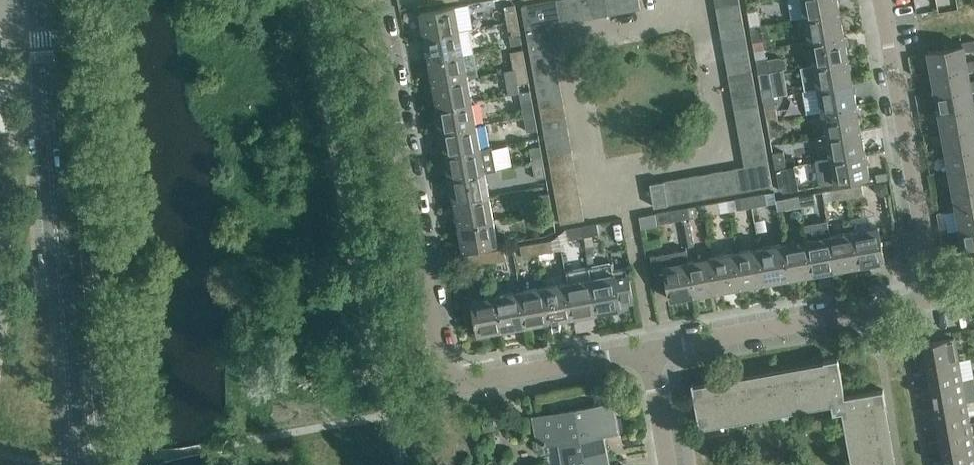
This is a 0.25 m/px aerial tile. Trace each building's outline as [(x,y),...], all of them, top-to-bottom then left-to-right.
[(550,25),(561,23),(557,0),(552,0),(522,5),(526,29),(550,25)] [(561,23),(573,21),(569,0),(557,0),(561,23)] [(573,21),(584,19),(581,0),(569,0),(573,21)] [(584,19),(596,17),(593,0),(581,0),(584,19)] [(596,17),(607,14),(604,0),(593,0),(596,17)] [(607,14),(618,12),(616,0),(604,0),(607,14)] [(618,12),(630,10),(628,0),(616,0),(618,12)] [(630,10),(641,8),(640,0),(628,0),(630,10)] [(806,16),(840,10),(838,0),(803,0),(806,16)] [(716,6),(718,17),(742,13),(740,2),(716,6)] [(505,6),(508,21),(518,19),(516,4),(505,6)] [(421,12),(425,35),(460,29),(455,6),(421,12)] [(748,11),(751,26),(761,24),(758,9),(748,11)] [(806,16),(810,40),(844,34),(840,10),(806,16)] [(718,17),(720,29),(744,25),(742,13),(718,17)] [(518,19),(508,21),(510,36),(521,34),(518,19)] [(761,24),(751,26),(753,41),(764,39),(761,24)] [(526,29),(528,40),(552,36),(550,25),(526,29)] [(720,29),(722,40),(746,36),(744,25),(720,29)] [(425,35),(430,59),(464,53),(460,29),(425,35)] [(810,40),(814,64),(849,57),(844,34),(810,40)] [(528,40),(530,52),(554,48),(552,36),(528,40)] [(722,40),(725,52),(748,47),(746,36),(722,40)] [(931,71),(968,65),(967,61),(965,51),(973,49),(973,40),(962,42),(963,45),(928,52),(931,71)] [(725,52),(727,63),(750,59),(748,47),(725,52)] [(530,52),(532,63),(556,59),(554,48),(530,52)] [(430,59),(434,83),(468,77),(480,75),(476,51),(464,53),(430,59)] [(513,53),(516,68),(527,66),(524,51),(513,53)] [(756,58),(759,74),(770,72),(767,56),(756,58)] [(814,64),(818,87),(853,81),(849,57),(814,64)] [(532,63),(534,75),(558,70),(556,59),(532,63)] [(727,63),(729,74),(752,70),(750,59),(727,63)] [(935,91),(971,85),(971,81),(969,71),(973,70),(973,60),(967,61),(968,65),(931,71),(935,91)] [(527,66),(516,68),(519,83),(530,82),(527,66)] [(534,75),(537,86),(560,82),(558,70),(534,75)] [(729,74),(731,86),(754,82),(752,70),(729,74)] [(770,72),(759,74),(762,89),(773,87),(770,72)] [(434,83),(438,107),(473,101),(468,77),(434,83)] [(938,111),(973,105),(973,99),(972,90),(973,90),(973,80),(971,81),(971,85),(935,91),(938,111)] [(818,87),(823,111),(857,105),(853,81),(818,87)] [(537,86),(539,97),(562,93),(560,82),(537,86)] [(731,86),(733,97),(756,93),(754,82),(731,86)] [(539,97),(541,109),(564,105),(562,93),(539,97)] [(733,97),(735,109),(758,104),(756,93),(733,97)] [(522,100),(525,116),(535,114),(533,99),(522,100)] [(438,107),(442,130),(477,124),(473,101),(438,107)] [(735,109),(737,120),(760,116),(758,104),(735,109)] [(765,105),(768,121),(778,119),(776,104),(765,105)] [(541,109),(543,120),(566,116),(564,105),(541,109)] [(823,111),(827,135),(861,129),(857,105),(823,111)] [(942,131),(973,125),(973,105),(938,111),(942,131)] [(535,114),(525,116),(527,131),(538,129),(535,114)] [(543,120),(545,132),(568,127),(566,116),(543,120)] [(737,120),(739,131),(762,127),(760,116),(737,120)] [(778,119),(768,121),(770,136),(781,134),(778,119)] [(442,130),(447,154),(481,148),(477,124),(442,130)] [(945,151),(973,146),(973,125),(942,131),(945,151)] [(545,132),(547,143),(570,139),(568,127),(545,132)] [(739,131),(741,143),(764,139),(762,127),(739,131)] [(827,135),(831,159),(866,152),(861,129),(827,135)] [(547,143),(549,155),(573,150),(570,139),(547,143)] [(741,143),(743,154),(767,150),(764,139),(741,143)] [(530,148),(533,163),(544,161),(541,146),(530,148)] [(949,171),(973,166),(973,146),(945,151),(949,171)] [(447,154),(451,178),(485,172),(481,148),(447,154)] [(549,155),(551,166),(575,162),(573,150),(549,155)] [(743,154),(745,166),(769,161),(767,150),(743,154)] [(773,153),(776,168),(787,166),(784,151),(773,153)] [(866,152),(831,159),(836,182),(870,176),(866,152)] [(544,161),(533,163),(536,178),(547,176),(544,161)] [(745,166),(733,168),(737,191),(773,185),(769,161),(745,166)] [(551,166),(553,177),(577,173),(575,162),(551,166)] [(787,166),(776,168),(779,183),(790,181),(787,166)] [(953,191),(973,187),(973,166),(949,171),(953,191)] [(733,168),(721,170),(726,193),(737,191),(733,168)] [(721,170),(710,172),(714,196),(726,193),(721,170)] [(451,178),(455,202),(490,196),(485,172),(451,178)] [(710,172),(698,174),(702,198),(714,196),(710,172)] [(553,177),(555,189),(579,185),(577,173),(553,177)] [(698,174),(686,176),(690,200),(702,198),(698,174)] [(686,176),(674,178),(679,202),(690,200),(686,176)] [(674,178),(663,180),(667,204),(679,202),(674,178)] [(667,204),(663,180),(650,183),(655,206),(667,204)] [(862,184),(847,187),(849,197),(864,195),(862,184)] [(555,189),(557,200),(581,196),(579,185),(555,189)] [(849,197),(847,187),(831,189),(833,200),(849,197)] [(956,211),(973,208),(973,187),(953,191),(956,211)] [(815,192),(799,195),(801,206),(817,203),(815,192)] [(539,195),(542,210),(552,208),(550,193),(539,195)] [(766,193),(751,195),(753,206),(768,203),(766,193)] [(753,206),(751,195),(736,198),(738,209),(753,206)] [(801,206),(799,195),(784,198),(786,209),(801,206)] [(455,202),(460,225),(494,219),(490,196),(455,202)] [(557,200),(559,212),(583,207),(581,196),(557,200)] [(719,201),(703,204),(705,214),(721,212),(719,201)] [(705,214),(703,204),(688,206),(690,217),(695,216),(695,221),(698,221),(699,230),(700,230),(701,235),(706,234),(705,229),(708,229),(705,214)] [(583,207),(559,212),(561,223),(585,219),(583,207)] [(552,208),(542,210),(544,225),(555,223),(552,208)] [(960,231),(973,228),(973,208),(956,211),(960,231)] [(656,212),(658,223),(673,220),(671,210),(656,212)] [(494,219),(460,225),(464,249),(498,243),(494,219)] [(597,223),(582,226),(584,236),(599,234),(597,223)] [(584,236),(582,226),(567,228),(569,239),(584,236)] [(879,226),(855,231),(861,265),(885,261),(879,226)] [(905,254),(901,235),(886,239),(883,227),(889,257),(905,254)] [(960,231),(963,251),(973,249),(973,228),(960,231)] [(855,231),(831,235),(837,269),(861,265),(855,231)] [(831,235),(807,239),(814,274),(837,269),(831,235)] [(807,239),(783,243),(790,278),(814,274),(807,239)] [(552,240),(536,243),(538,253),(554,251),(552,240)] [(538,253),(536,243),(521,245),(523,256),(538,253)] [(783,243),(760,248),(766,282),(790,278),(783,243)] [(504,248),(489,251),(491,262),(506,259),(504,248)] [(760,248),(737,252),(743,286),(766,282),(760,248)] [(696,295),(689,260),(687,249),(651,255),(657,289),(669,287),(671,299),(696,295)] [(491,262),(489,251),(474,254),(476,264),(491,262)] [(737,252),(713,256),(719,290),(743,286),(737,252)] [(713,256),(689,260),(696,295),(719,290),(713,256)] [(614,262),(590,266),(598,312),(622,308),(621,304),(634,302),(628,266),(615,269),(614,262)] [(566,270),(568,282),(574,316),(598,312),(590,266),(566,270)] [(568,282),(544,286),(550,321),(574,316),(568,282)] [(544,286),(520,291),(527,325),(550,321),(544,286)] [(520,291),(497,295),(503,329),(527,325),(520,291)] [(476,322),(477,322),(473,299),(474,299),(473,294),(462,296),(467,321),(475,319),(476,322)] [(473,299),(477,322),(479,334),(503,329),(497,295),(474,299),(473,299)] [(916,366),(927,364),(959,359),(955,337),(923,342),(925,354),(914,355),(916,366)] [(880,404),(886,403),(883,389),(845,396),(838,357),(824,360),(825,366),(695,389),(693,389),(700,425),(705,424),(705,423),(716,421),(716,418),(726,417),(727,423),(728,423),(727,419),(743,416),(742,414),(752,412),(753,418),(754,418),(754,414),(769,412),(768,409),(778,407),(779,414),(781,413),(780,410),(795,407),(795,404),(805,402),(806,409),(807,409),(806,405),(822,402),(821,399),(831,398),(834,412),(848,410),(850,420),(847,420),(850,435),(846,436),(846,437),(853,436),(855,446),(852,446),(855,462),(851,462),(851,463),(858,462),(858,464),(891,464),(880,404)] [(920,387),(931,385),(963,380),(959,359),(927,364),(929,375),(918,377),(920,387)] [(966,401),(973,400),(973,378),(963,380),(931,385),(933,396),(922,398),(924,409),(935,407),(966,401)] [(928,430),(938,428),(970,422),(966,401),(935,407),(937,417),(926,419),(928,430)] [(608,448),(604,448),(601,433),(618,430),(618,433),(619,433),(614,402),(534,416),(539,448),(540,447),(540,444),(561,440),(565,464),(610,464),(607,449),(608,449),(608,448)] [(942,449),(973,444),(970,422),(938,428),(940,439),(930,440),(932,451),(942,449)] [(942,449),(944,460),(933,462),(934,464),(973,464),(973,444),(942,449)]
